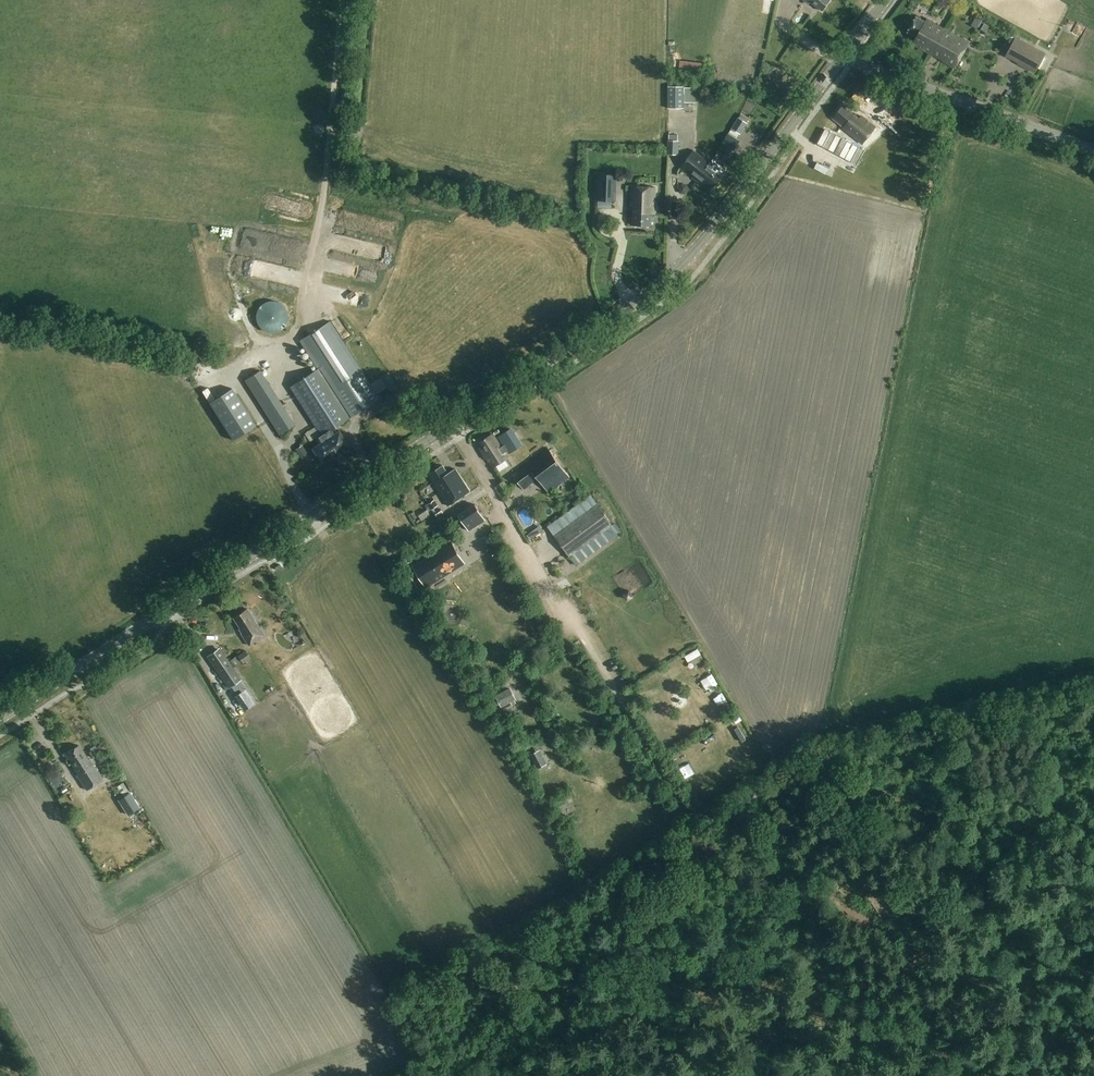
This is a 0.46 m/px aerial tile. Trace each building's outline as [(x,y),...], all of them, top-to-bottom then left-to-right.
[(831,0),(803,0),(810,5),(813,1),(824,9),(831,0)] [(932,53),(946,28),(945,28),(944,28),(935,23),(935,22),(927,18),(926,21),(916,16),(908,31),(917,36),(913,43),(932,53)] [(986,31),(990,25),(982,21),(979,25),(982,27),(982,28),(986,31)] [(946,28),(932,53),(933,54),(943,59),(943,60),(956,67),(970,42),(946,28)] [(1045,55),(1045,53),(1016,37),(1006,55),(1035,71),(1045,55)] [(940,72),(944,64),(903,41),(899,49),(940,72)] [(668,108),(684,108),(684,86),(668,86),(668,108)] [(859,117),(843,104),(834,116),(844,124),(843,126),(862,142),(875,126),(861,115),(859,117)] [(741,114),(739,117),(732,128),(740,134),(748,123),(746,122),(748,119),(741,114)] [(876,126),(883,134),(893,126),(885,117),(876,126)] [(720,148),(728,153),(732,148),(734,150),(740,140),(729,133),(720,148)] [(669,134),(669,140),(668,153),(679,153),(680,140),(678,140),(678,134),(669,134)] [(698,181),(711,163),(695,151),(682,167),(698,181)] [(711,163),(698,181),(710,190),(714,185),(715,186),(721,178),(720,178),(726,169),(714,159),(711,163)] [(616,201),(617,174),(597,173),(596,200),(616,201)] [(654,216),(656,186),(632,186),(631,206),(635,206),(634,225),(651,225),(651,216),(654,216)] [(682,186),(679,190),(681,195),(686,196),(690,191),(687,186),(682,186)] [(256,314),(256,317),(256,319),(257,321),(257,323),(258,325),(260,327),(261,329),(263,330),(265,331),(267,332),(270,333),(272,333),(274,333),(277,332),(279,331),(281,330),(283,329),(284,327),(286,325),(287,323),(287,321),(288,319),(288,317),(288,314),(287,312),(287,310),(286,308),(284,306),(283,304),(281,303),(279,302),(277,301),(274,301),(272,301),(270,301),(267,301),(265,302),(263,303),(261,304),(260,306),(258,308),(257,310),(257,312),(256,314)] [(335,433),(332,429),(379,400),(330,321),(300,340),(317,368),(289,386),(320,436),(314,439),(317,445),(311,448),(320,462),(330,456),(331,457),(333,458),(337,456),(337,454),(336,452),(346,445),(338,432),(335,433)] [(278,435),(294,424),(261,370),(244,381),(278,435)] [(390,392),(398,387),(388,372),(381,377),(390,392)] [(239,377),(229,381),(251,428),(261,423),(239,377)] [(481,444),(477,445),(480,450),(485,458),(485,457),(491,467),(505,458),(502,452),(506,450),(507,453),(519,446),(510,430),(498,437),(504,447),(500,450),(491,434),(479,441),(481,444)] [(302,445),(295,449),(301,459),(308,455),(302,445)] [(549,493),(570,477),(547,447),(512,474),(524,489),(538,479),(549,493)] [(448,471),(443,463),(429,472),(436,482),(434,483),(448,505),(471,490),(456,466),(448,471)] [(505,497),(512,491),(503,480),(496,486),(505,497)] [(431,509),(438,505),(435,499),(428,504),(431,509)] [(596,503),(553,535),(570,557),(605,531),(611,540),(620,534),(596,503)] [(469,531),(486,520),(475,504),(458,514),(469,531)] [(437,536),(443,533),(440,526),(434,529),(437,536)] [(448,546),(414,566),(416,569),(424,582),(426,585),(459,564),(464,561),(461,557),(454,545),(453,543),(448,546)] [(429,545),(417,550),(419,556),(431,550),(429,545)] [(241,627),(238,628),(249,644),(265,634),(248,608),(234,617),(241,627)] [(188,625),(194,621),(191,616),(184,620),(188,625)] [(230,622),(225,626),(222,621),(215,625),(229,648),(242,641),(230,622)] [(220,647),(206,656),(228,688),(231,686),(235,692),(243,686),(239,680),(241,679),(220,647)] [(237,650),(231,654),(240,666),(245,662),(237,650)] [(678,657),(666,665),(670,672),(682,664),(678,657)] [(680,674),(683,680),(691,675),(688,669),(680,674)] [(57,691),(70,687),(69,683),(56,687),(57,691)] [(515,700),(516,700),(510,687),(496,694),(502,707),(511,702),(512,705),(516,703),(515,700)] [(481,708),(497,701),(491,688),(475,695),(481,708)] [(654,698),(662,697),(661,690),(652,692),(654,698)] [(209,697),(202,699),(204,705),(211,703),(209,697)] [(631,699),(623,700),(625,708),(632,706),(631,699)] [(671,706),(676,716),(680,714),(676,704),(671,706)] [(635,716),(636,724),(649,722),(648,714),(635,716)] [(683,734),(688,743),(693,740),(688,731),(683,734)] [(718,743),(729,737),(726,732),(715,738),(718,743)] [(87,760),(78,746),(64,754),(77,774),(76,774),(86,789),(102,779),(89,758),(87,760)] [(530,754),(537,769),(547,764),(540,749),(530,754)] [(510,752),(515,768),(521,766),(516,750),(510,752)] [(103,756),(98,759),(101,764),(106,761),(103,756)] [(72,811),(91,803),(86,792),(67,800),(72,811)] [(118,799),(117,800),(126,816),(138,808),(128,793),(122,797),(121,795),(118,798),(118,799)]
